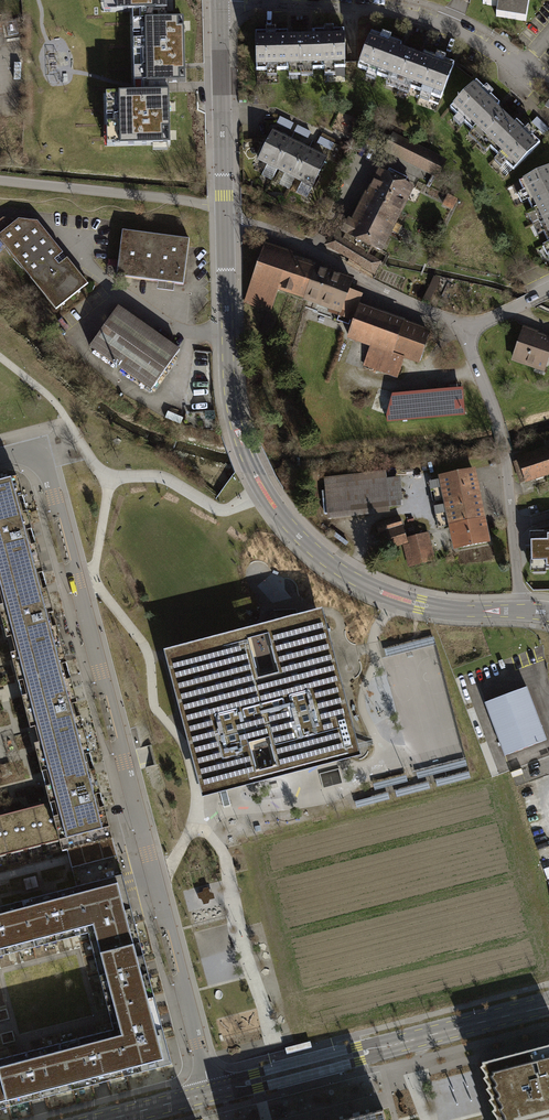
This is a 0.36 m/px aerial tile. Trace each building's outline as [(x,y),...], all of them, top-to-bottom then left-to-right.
[(115,144),(169,142),(168,80),(186,79),(184,18),(166,19),(166,0),(111,0),(112,9),(142,8),(144,91),(114,93),(115,144)] [(484,11),(497,13),(496,19),(527,25),(531,0),(486,0),(484,11)] [(344,69),(343,40),(254,42),(255,71),(344,69)] [(454,73),(370,41),(359,70),(443,102),(454,73)] [(538,152),(474,91),(453,112),(516,174),(538,152)] [(281,120),(278,126),(291,132),(294,126),(281,120)] [(298,129),(295,135),(308,140),(311,134),(298,129)] [(277,175),(291,144),(273,135),(258,167),(277,175)] [(321,140),(319,146),(331,152),(334,146),(321,140)] [(449,163),(403,140),(394,158),(439,181),(449,163)] [(295,184),(310,153),(291,144),(277,175),(295,184)] [(314,193),(329,162),(310,153),(295,184),(314,193)] [(365,192),(402,211),(414,188),(378,168),(365,192)] [(521,186),(548,244),(548,173),(521,186)] [(345,234),(371,248),(372,247),(380,252),(402,211),(365,192),(365,191),(350,219),(348,217),(341,229),(340,232),(345,234)] [(459,201),(448,196),(444,207),(454,211),(459,201)] [(37,225),(2,220),(0,222),(0,244),(55,313),(87,288),(37,225)] [(381,261),(368,254),(370,251),(371,248),(345,234),(344,237),(342,239),(331,233),(323,246),(374,275),(381,261)] [(182,286),(187,243),(121,236),(117,279),(182,286)] [(294,256),(265,246),(245,307),(270,315),(277,294),(304,304),(316,268),(292,259),(294,256)] [(354,280),(316,268),(304,304),(342,316),(341,320),(354,325),(363,297),(350,293),(354,280)] [(433,276),(422,301),(429,304),(441,279),(433,276)] [(178,351),(119,310),(90,353),(149,393),(178,351)] [(260,338),(268,341),(275,319),(267,316),(260,338)] [(523,328),(511,364),(546,376),(548,366),(548,337),(523,328)] [(463,391),(391,396),(391,401),(374,395),(369,409),(385,416),(386,425),(466,419),(463,391)] [(517,460),(525,486),(548,478),(548,449),(517,460)] [(440,499),(476,492),(471,469),(436,476),(437,479),(427,481),(431,501),(440,499)] [(386,480),(385,473),(325,479),(327,521),(403,512),(400,479),(386,480)] [(59,840),(63,852),(114,839),(110,826),(109,822),(95,769),(72,680),(47,588),(35,540),(30,522),(24,498),(18,477),(0,482),(0,587),(2,594),(27,690),(50,777),(56,801),(44,804),(27,808),(8,813),(0,815),(0,855),(59,840)] [(441,502),(431,505),(436,527),(446,525),(481,517),(476,492),(440,499),(441,502)] [(481,517),(446,525),(451,549),(486,541),(481,517)] [(406,540),(399,518),(376,525),(379,535),(385,533),(391,549),(403,546),(407,544),(406,540)] [(436,564),(430,534),(406,540),(407,544),(403,546),(408,570),(436,564)] [(530,537),(532,576),(548,575),(548,536),(530,537)] [(361,755),(322,608),(163,650),(202,797),(361,755)] [(320,617),(170,657),(204,788),(355,749),(320,617)] [(546,740),(526,687),(485,703),(505,756),(546,740)] [(121,873),(74,885),(87,932),(93,954),(140,941),(133,915),(121,873)] [(74,885),(21,900),(34,947),(87,932),(74,885)] [(202,892),(197,893),(198,898),(202,899),(203,904),(209,903),(209,900),(215,899),(213,893),(210,892),(208,887),(203,889),(202,892)] [(34,947),(21,900),(0,906),(0,956),(34,947)] [(93,954),(107,1007),(154,994),(140,941),(93,954)] [(156,1000),(154,994),(107,1007),(109,1013),(113,1029),(125,1075),(172,1063),(156,1000)] [(113,1029),(59,1043),(72,1089),(101,1081),(125,1075),(113,1029)] [(72,1089),(59,1043),(0,1059),(0,1079),(7,1106),(39,1098),(72,1089)] [(482,1062),(482,1064),(480,1066),(484,1072),(485,1075),(483,1077),(487,1083),(488,1086),(486,1088),(490,1094),(491,1097),(489,1099),(493,1105),(494,1108),(491,1110),(496,1116),(497,1119),(496,1119),(548,1119),(548,1044),(482,1062)] [(383,1109),(343,1119),(386,1119),(383,1109)]
